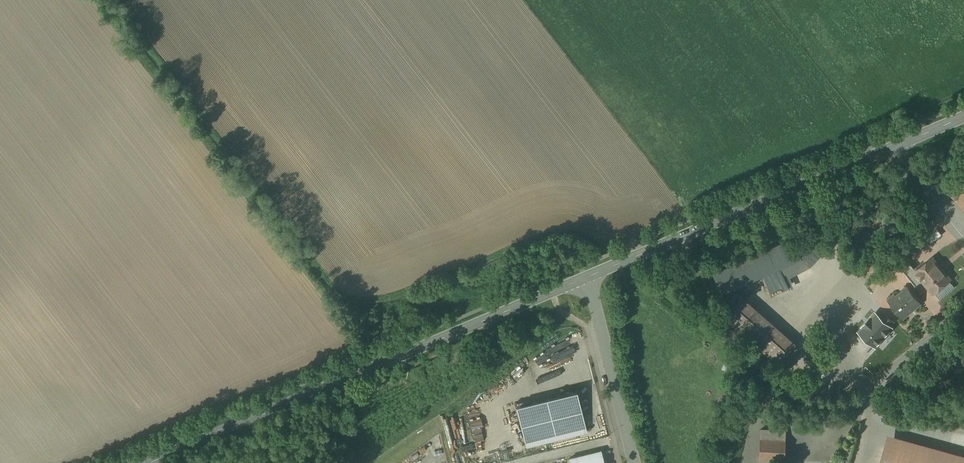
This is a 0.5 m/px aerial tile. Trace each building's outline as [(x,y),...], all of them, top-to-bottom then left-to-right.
[(926,236),(931,243),(942,235),(937,228),(926,236)] [(878,237),(866,229),(859,239),(871,247),(878,237)] [(826,248),(809,232),(793,249),(810,265),(826,248)] [(915,252),(927,244),(920,235),(908,244),(915,252)] [(789,277),(810,265),(793,249),(789,237),(711,272),(721,294),(780,267),(789,277)] [(950,279),(933,258),(917,271),(916,272),(923,280),(934,293),(950,279)] [(917,271),(910,264),(903,270),(916,286),(923,280),(916,272),(917,271)] [(908,287),(896,296),(895,294),(888,300),(903,319),(921,303),(908,287)] [(741,297),(724,316),(777,362),(794,344),(741,297)] [(889,321),(877,331),(886,342),(898,332),(889,321)] [(836,340),(821,359),(828,365),(843,346),(836,340)] [(518,403),(528,443),(584,429),(574,389),(518,403)] [(786,430),(760,428),(759,459),(784,460),(786,430)] [(880,462),(963,462),(963,455),(887,434),(880,462)] [(569,458),(570,462),(605,462),(601,450),(569,458)]
